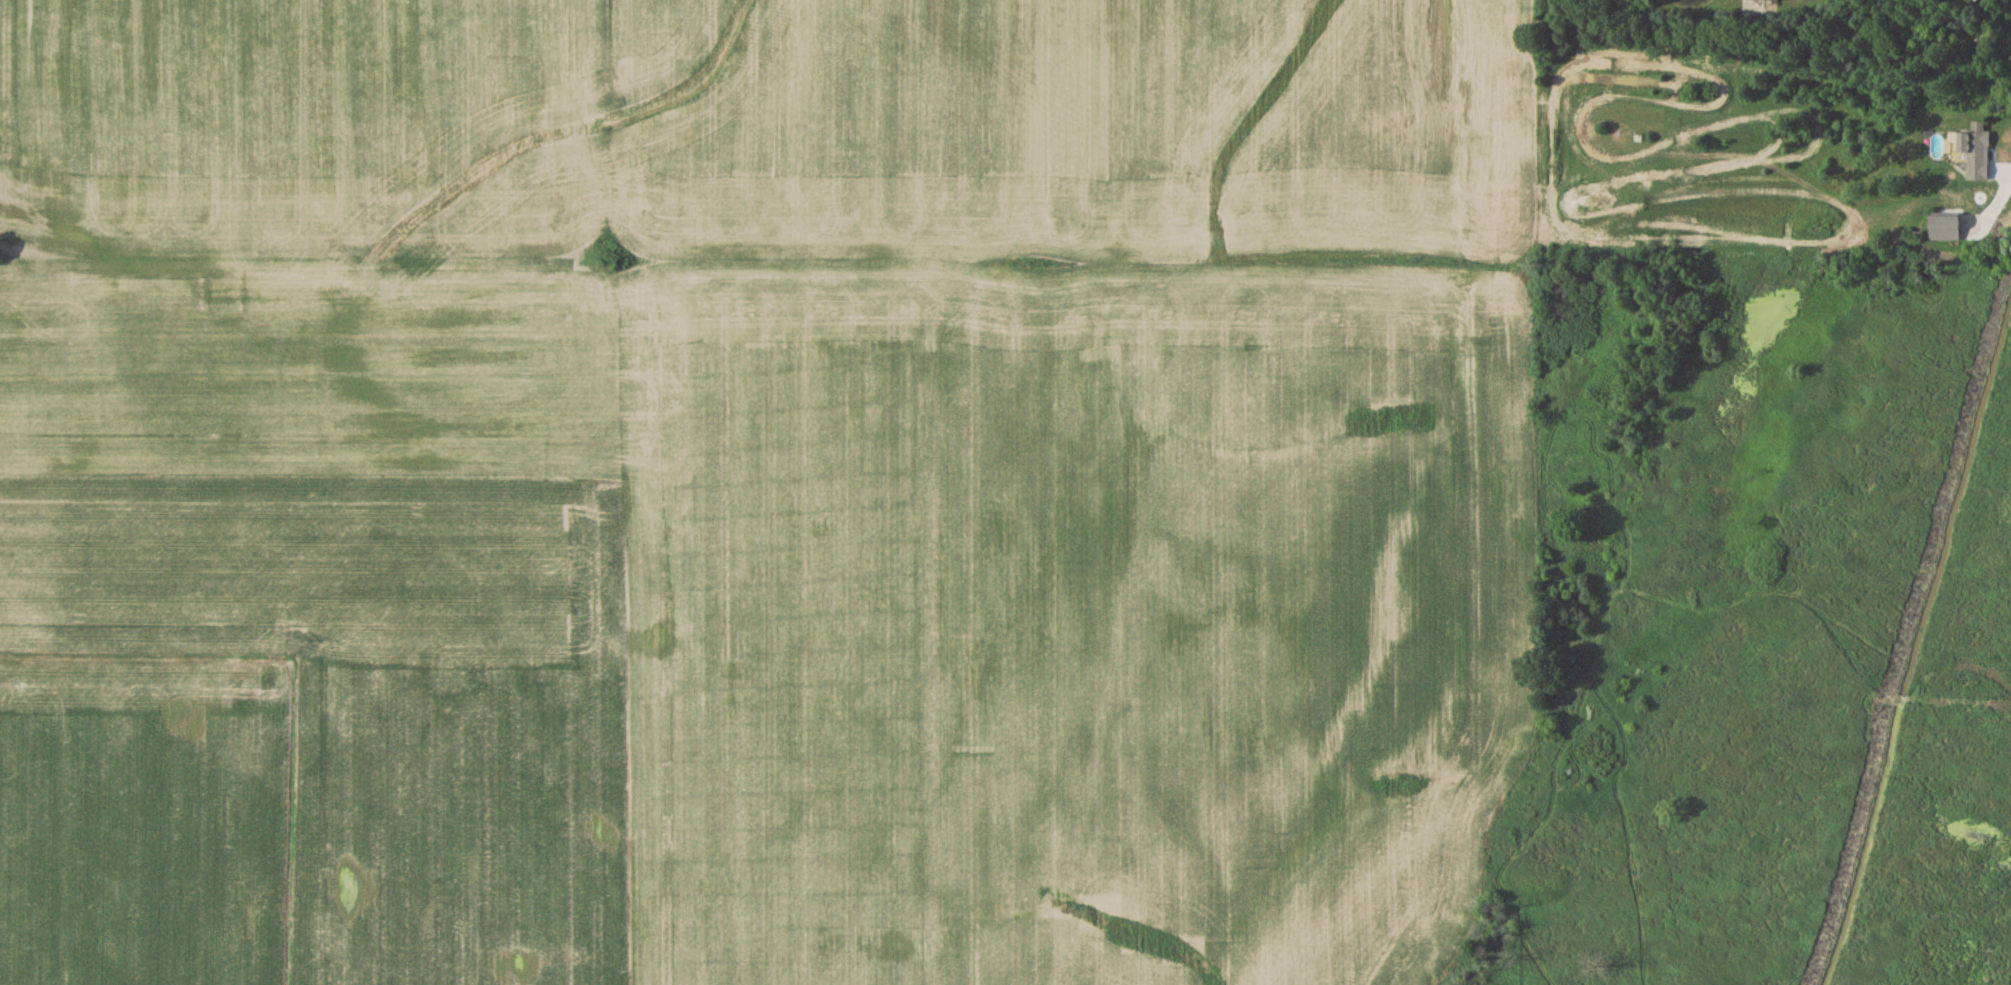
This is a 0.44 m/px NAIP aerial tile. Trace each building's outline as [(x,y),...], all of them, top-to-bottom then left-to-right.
[(1959,131),(1959,151),(1967,151),(1967,177),(1989,178),(1990,130),(1984,130),(1984,121),(1973,121),(1972,131),(1959,131)] [(1960,239),(1960,215),(1931,215),(1931,239),(1960,239)]
